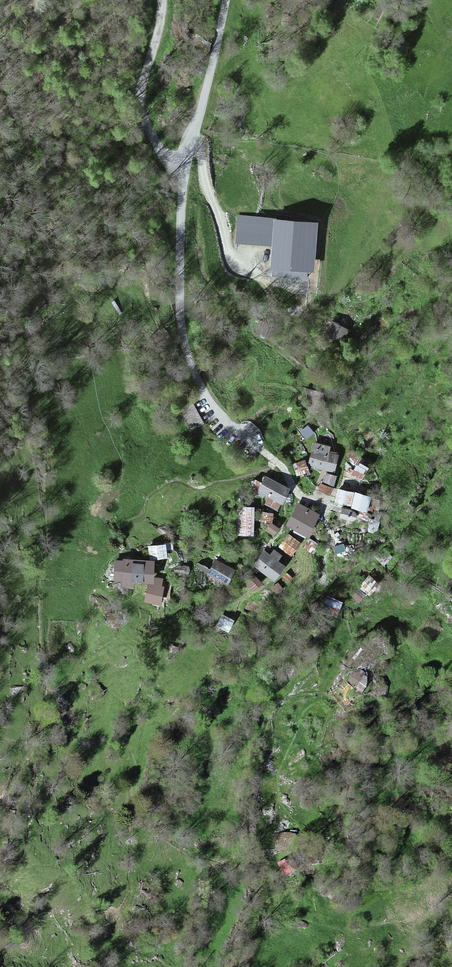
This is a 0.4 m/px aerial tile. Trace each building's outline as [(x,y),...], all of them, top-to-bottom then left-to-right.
[(315,226),(242,219),(240,241),(274,244),(272,267),(311,271),(315,226)] [(350,332),(332,323),(325,337),(342,347),(350,332)] [(193,405),(183,410),(192,428),(202,423),(193,405)] [(308,425),(301,431),(307,438),(314,433),(308,425)] [(330,447),(314,444),(308,467),(334,473),(338,455),(329,453),(330,447)] [(359,459),(352,472),(363,477),(369,464),(359,459)] [(305,462),(293,466),(297,479),(309,474),(305,462)] [(335,479),(324,475),(318,493),(329,497),(335,479)] [(289,488),(265,478),(257,494),(281,505),(289,488)] [(367,493),(336,486),(332,501),(363,508),(367,493)] [(317,514),(296,505),(286,529),(307,538),(317,514)] [(340,505),(337,514),(351,519),(354,510),(340,505)] [(255,508),(239,508),(238,538),(254,539),(255,508)] [(299,544),(288,536),(278,550),(290,558),(299,544)] [(165,546),(150,547),(151,559),(167,558),(165,546)] [(270,556),(264,551),(254,566),(274,581),(285,567),(277,562),(281,556),(274,551),(270,556)] [(124,562),(115,562),(115,580),(123,581),(123,586),(132,588),(132,582),(152,583),(153,562),(125,560),(124,562)] [(234,571),(216,561),(210,571),(198,564),(197,567),(227,583),(234,571)] [(262,584),(256,577),(248,584),(254,591),(262,584)] [(153,584),(149,584),(146,601),(159,604),(163,587),(161,587),(162,580),(154,578),(153,584)] [(368,578),(349,596),(360,607),(379,588),(368,578)] [(282,589),(278,584),(273,588),(277,594),(282,589)] [(341,603),(325,597),(319,614),(335,620),(341,603)] [(233,622),(221,617),(216,629),(228,634),(233,622)] [(360,685),(363,673),(355,671),(352,684),(360,685)] [(287,861),(281,863),(287,876),(293,874),(287,861)]
